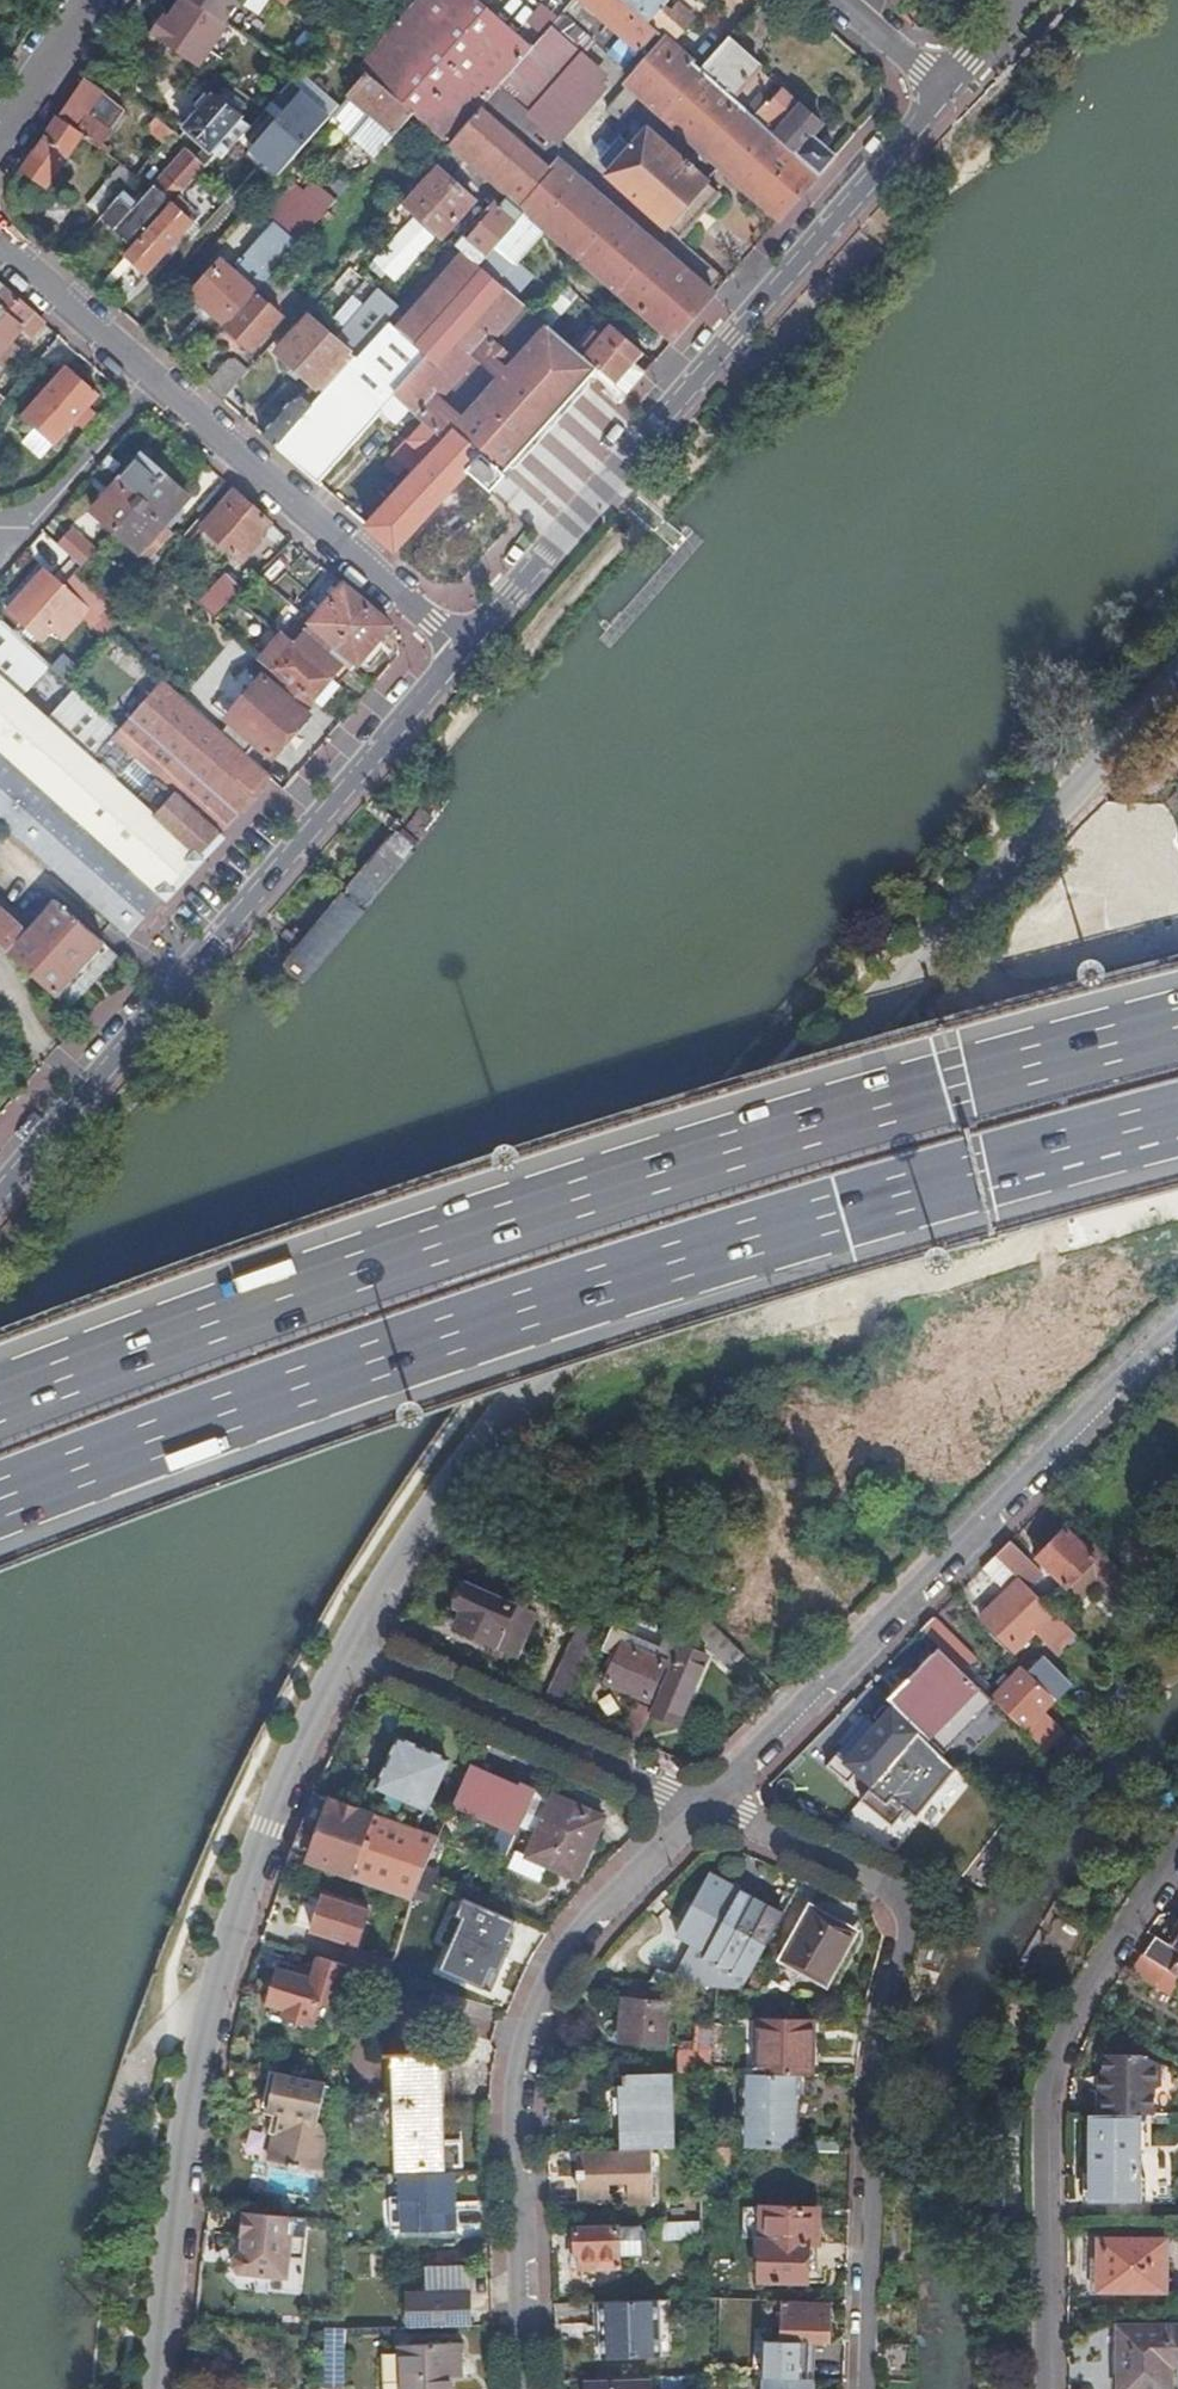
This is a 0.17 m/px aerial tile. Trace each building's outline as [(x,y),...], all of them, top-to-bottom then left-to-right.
[(480,0),(419,0),(368,59),(361,68),(370,75),(415,114),(424,122),(449,144),(451,146),(502,88),(536,47),(480,0)] [(519,23),(532,14),(522,0),(512,0),(506,5),(519,23)] [(653,26),(624,0),(585,0),(644,51),(657,36),(666,43),(652,59),(630,84),(631,85),(611,109),(624,121),(645,97),(784,218),(823,173),(759,117),(753,112),(704,69),(676,46),(653,26)] [(653,26),(667,10),(673,2),(671,0),(624,0),(653,26)] [(329,40),(321,33),(289,6),(281,15),(321,50),(325,45),(329,40)] [(697,21),(679,7),(672,15),(690,30),(697,21)] [(672,15),(667,10),(653,26),(676,46),(690,30),(672,15)] [(612,81),(585,58),(598,43),(565,15),(536,47),(502,88),(562,139),(612,81)] [(368,59),(328,24),(321,33),(329,40),(334,45),(361,68),(368,59)] [(652,59),(666,43),(657,36),(644,51),(652,59)] [(775,81),(762,69),(764,66),(731,38),(704,69),(753,112),(776,85),(775,81)] [(330,50),(334,45),(329,40),(325,45),(330,50)] [(415,114),(370,75),(350,97),(351,98),(395,137),(415,114)] [(113,132),(91,116),(105,95),(92,87),(96,82),(89,77),(58,122),(83,139),(100,150),(106,142),(113,132)] [(289,87),(271,110),(282,118),(299,95),(289,87)] [(249,103),(225,88),(217,100),(241,117),(249,103)] [(644,231),(564,162),(562,139),(502,88),(451,146),(505,192),(549,230),(631,301),(677,340),(717,294),(644,231)] [(825,123),(786,88),(773,103),(772,102),(759,117),(823,173),(840,154),(816,134),(825,123)] [(148,109),(123,89),(111,104),(135,124),(148,109)] [(204,112),(215,99),(209,94),(199,107),(204,112)] [(395,137),(351,98),(334,118),(344,126),(340,130),(374,160),(395,137)] [(253,128),(241,120),(242,118),(241,117),(217,100),(215,99),(204,112),(190,128),(189,130),(213,152),(214,150),(219,155),(224,160),(253,128)] [(190,128),(204,112),(199,107),(185,123),(190,128)] [(405,144),(424,122),(415,114),(395,137),(405,144)] [(49,188),(83,139),(58,122),(24,172),(49,188)] [(634,147),(650,129),(645,125),(629,142),(634,147)] [(722,191),(650,129),(634,147),(626,157),(611,174),(684,236),(722,191)] [(115,148),(106,142),(100,150),(110,157),(115,148)] [(135,249),(181,198),(198,179),(207,168),(187,151),(134,212),(116,232),(135,249)] [(611,174),(626,157),(620,152),(608,166),(611,174)] [(138,177),(122,165),(108,181),(124,194),(138,177)] [(476,201),(439,170),(409,205),(445,237),(476,201)] [(301,243),(336,204),(313,184),(305,193),(295,185),(273,210),(276,224),(249,255),(251,258),(240,273),(225,260),(193,297),(227,327),(274,274),(301,243)] [(521,263),(549,230),(505,192),(457,247),(517,298),(537,276),(521,263)] [(195,224),(179,211),(187,203),(181,198),(135,249),(129,256),(150,275),(195,224)] [(116,232),(134,212),(119,199),(102,220),(116,232)] [(376,264),(396,282),(423,253),(403,235),(376,264)] [(505,474),(600,369),(577,349),(553,328),(540,317),(517,298),(457,247),(399,313),(345,374),(327,394),(317,406),(280,450),(321,486),(384,413),(399,426),(413,410),(427,423),(411,441),(412,443),(398,457),(417,475),(369,528),(396,552),(469,472),(493,493),(508,476),(505,474)] [(285,318),(269,303),(285,284),(274,274),(227,327),(255,352),(285,318)] [(21,303),(0,284),(0,327),(21,303)] [(553,328),(580,296),(567,285),(540,317),(553,328)] [(24,329),(35,338),(47,325),(21,303),(0,327),(0,357),(1,355),(13,342),(24,329)] [(345,374),(399,313),(389,305),(373,324),(371,322),(361,335),(352,327),(339,343),(310,318),(279,354),(327,394),(345,374)] [(636,362),(645,351),(614,325),(606,335),(595,326),(577,349),(600,369),(629,393),(648,372),(636,362)] [(21,351),(13,342),(1,355),(10,363),(21,351)] [(10,363),(1,355),(0,357),(0,375),(10,363)] [(225,402),(251,372),(237,361),(230,362),(208,387),(225,402)] [(58,444),(101,396),(70,369),(27,417),(39,427),(58,444)] [(280,450),(317,406),(312,403),(317,396),(312,392),(307,397),(305,396),(298,398),(264,436),(280,450)] [(58,444),(39,427),(26,442),(45,459),(58,444)] [(144,505),(169,477),(146,458),(121,486),(144,505)] [(166,525),(191,497),(169,477),(144,505),(166,525)] [(144,505),(121,486),(97,514),(119,534),(144,505)] [(238,557),(270,519),(236,491),(205,528),(238,557)] [(76,504),(66,519),(86,531),(95,516),(76,504)] [(142,552),(166,525),(144,505),(119,534),(142,552)] [(100,552),(76,531),(62,546),(85,567),(100,552)] [(106,599),(78,575),(67,587),(49,571),(11,614),(42,642),(53,630),(64,640),(85,616),(97,625),(114,606),(106,599)] [(247,592),(228,577),(202,604),(221,620),(247,592)] [(282,597),(260,578),(247,592),(221,620),(246,640),(278,603),(282,597)] [(128,618),(145,599),(123,580),(106,599),(114,606),(128,618)] [(334,652),(371,607),(346,586),(316,624),(329,636),(323,643),(334,652)] [(355,671),(393,626),(371,607),(334,652),(346,662),(354,670),(355,671)] [(72,683),(2,621),(0,624),(0,673),(50,718),(202,855),(222,835),(158,777),(117,741),(118,740),(126,732),(72,683)] [(346,662),(334,652),(323,643),(300,623),(287,638),(285,637),(268,659),(317,701),(325,707),(343,685),(342,684),(334,677),(346,662)] [(161,671),(115,633),(72,683),(126,732),(135,722),(92,684),(119,652),(153,681),(161,671)] [(275,757),(310,716),(307,713),(317,701),(268,659),(258,671),(269,681),(242,712),(235,721),(226,734),(250,756),(260,745),(275,757)] [(342,684),(354,670),(346,662),(334,677),(342,684)] [(50,718),(0,673),(0,746),(58,799),(165,896),(202,855),(50,718)] [(169,683),(163,678),(158,685),(163,689),(169,683)] [(226,734),(169,683),(163,689),(136,721),(241,814),(274,777),(250,756),(226,734)] [(240,815),(135,722),(126,732),(118,740),(117,741),(158,777),(222,835),(240,815)] [(58,799),(0,746),(0,822),(42,860),(129,936),(165,896),(58,799)] [(107,943),(58,900),(34,926),(30,922),(25,927),(0,905),(0,944),(59,997),(76,978),(107,943)] [(73,1009),(89,990),(76,978),(59,997),(73,1009)] [(1134,1583),(1073,1523),(1066,1530),(1065,1529),(1036,1559),(1065,1588),(1084,1569),(1097,1582),(1117,1601),(1134,1583)] [(1042,1572),(1011,1542),(997,1557),(1027,1586),(1042,1572)] [(1076,1634),(1027,1586),(997,1557),(983,1570),(1007,1592),(981,1619),(1014,1651),(1036,1628),(1059,1651),(1076,1634)] [(514,1654),(533,1613),(468,1584),(458,1607),(466,1611),(458,1628),(514,1654)] [(681,1642),(682,1639),(667,1633),(664,1639),(660,1648),(629,1635),(633,1625),(618,1619),(603,1652),(618,1658),(607,1682),(648,1700),(664,1662),(671,1665),(681,1642)] [(976,1659),(935,1619),(924,1630),(965,1671),(976,1659)] [(568,1710),(600,1636),(584,1621),(549,1701),(568,1710)] [(744,1655),(710,1621),(698,1633),(710,1644),(707,1648),(731,1669),(744,1655)] [(652,1710),(651,1713),(673,1722),(703,1652),(681,1642),(671,1665),(652,1710)] [(1071,1686),(1044,1658),(1029,1672),(1055,1698),(1057,1700),(1071,1686)] [(1043,1709),(1055,1698),(1029,1672),(1025,1668),(994,1699),(1045,1750),(1064,1730),(1043,1709)] [(893,1703),(872,1682),(852,1703),(863,1713),(870,1706),(881,1717),(893,1703)] [(1045,1750),(994,1699),(974,1719),(979,1724),(998,1743),(1006,1735),(1015,1744),(1033,1762),(1045,1750)] [(651,1713),(652,1710),(637,1704),(624,1735),(638,1741),(651,1713)] [(947,1778),(956,1766),(927,1736),(924,1735),(912,1751),(897,1739),(893,1745),(875,1731),(857,1755),(885,1776),(880,1782),(921,1814),(948,1779),(947,1778)] [(418,1828),(447,1760),(401,1739),(369,1810),(418,1828)] [(519,1789),(469,1767),(454,1804),(503,1824),(494,1847),(509,1855),(538,1789),(521,1782),(519,1789)] [(427,1865),(436,1845),(440,1836),(418,1828),(369,1810),(316,1791),(290,1856),(412,1899),(421,1880),(427,1865)] [(1019,1806),(1004,1792),(994,1803),(997,1806),(1008,1817),(1009,1818),(1019,1806)] [(577,1878),(603,1817),(554,1797),(528,1856),(577,1878)] [(451,1831),(458,1814),(451,1811),(443,1828),(451,1831)] [(749,1976),(783,1914),(711,1875),(677,1938),(700,1950),(749,1976)] [(357,1944),(369,1909),(325,1896),(320,1908),(304,1903),(297,1924),(357,1944)] [(826,1987),(858,1932),(810,1905),(779,1962),(826,1987)] [(501,1972),(514,1941),(465,1919),(442,1970),(484,1988),(493,1968),(501,1972)] [(1173,1947),(1157,1937),(1146,1956),(1170,1971),(1177,1958),(1177,1950),(1173,1947)] [(1170,1971),(1146,1956),(1143,1954),(1133,1970),(1158,1985),(1161,1980),(1174,1988),(1177,1983),(1177,1976),(1170,1971)] [(337,2006),(349,1965),(320,1956),(313,1980),(280,1971),(270,2006),(287,2011),(285,2018),(308,2024),(314,2026),(321,2002),(337,2006)] [(664,2044),(667,2003),(625,1999),(621,2041),(664,2044)] [(811,2074),(813,2020),(760,2018),(758,2072),(811,2074)] [(710,2071),(712,2051),(695,2051),(679,2049),(677,2071),(679,2071),(699,2071),(710,2071)] [(443,2166),(440,2102),(455,2101),(454,2054),(444,2054),(444,2052),(385,2054),(387,2090),(378,2099),(373,2106),(371,2114),(371,2122),(374,2133),(380,2142),(387,2147),(394,2150),(404,2151),(405,2167),(443,2166)] [(1160,2087),(1161,2065),(1141,2056),(1102,2055),(1102,2074),(1102,2093),(1101,2114),(1139,2115),(1153,2115),(1154,2089),(1160,2087)] [(670,2147),(669,2078),(679,2078),(679,2071),(677,2071),(624,2074),(624,2085),(626,2149),(653,2148),(670,2147)] [(794,2127),(795,2095),(817,2097),(818,2075),(811,2074),(758,2072),(742,2072),(741,2147),(799,2149),(800,2128),(794,2127)] [(319,2124),(328,2084),(277,2074),(272,2096),(278,2098),(275,2109),(270,2108),(267,2107),(266,2114),(265,2116),(274,2118),(270,2136),(277,2137),(271,2163),(291,2167),(290,2170),(301,2172),(302,2169),(321,2173),(327,2145),(319,2124)] [(275,2109),(278,2098),(272,2096),(270,2108),(275,2109)] [(1139,2199),(1139,2116),(1092,2116),(1091,2199),(1139,2199)] [(730,2165),(730,2147),(699,2147),(700,2165),(730,2165)] [(653,2201),(653,2148),(626,2149),(619,2149),(580,2150),(580,2169),(578,2169),(579,2178),(580,2178),(580,2196),(593,2196),(610,2195),(610,2177),(628,2177),(629,2202),(653,2201)] [(454,2173),(405,2174),(405,2231),(455,2229),(454,2173)] [(819,2274),(820,2209),(763,2208),(761,2281),(808,2282),(809,2274),(819,2274)] [(305,2259),(309,2219),(244,2212),(241,2236),(243,2239),(247,2239),(246,2252),(242,2252),(235,2257),(234,2268),(240,2274),(290,2280),(292,2258),(305,2259)] [(731,2234),(732,2222),(700,2221),(700,2233),(731,2234)] [(637,2255),(636,2227),(575,2230),(575,2253),(580,2253),(581,2268),(619,2267),(619,2255),(637,2255)] [(1166,2291),(1166,2240),(1099,2239),(1098,2260),(1102,2261),(1102,2291),(1166,2291)] [(737,2248),(719,2248),(718,2273),(737,2273),(737,2248)] [(470,2326),(469,2291),(409,2294),(410,2328),(470,2326)] [(661,2357),(659,2300),(602,2302),(605,2359),(661,2357)] [(830,2341),(830,2304),(774,2303),(774,2301),(769,2301),(768,2340),(830,2341)] [(1119,2328),(1119,2388),(1169,2388),(1170,2370),(1177,2370),(1177,2327),(1119,2328)] [(449,2377),(448,2368),(461,2367),(461,2343),(441,2343),(400,2345),(401,2354),(402,2388),(449,2388),(449,2377)] [(650,2377),(636,2378),(636,2382),(587,2385),(587,2388),(651,2388),(650,2377)]
